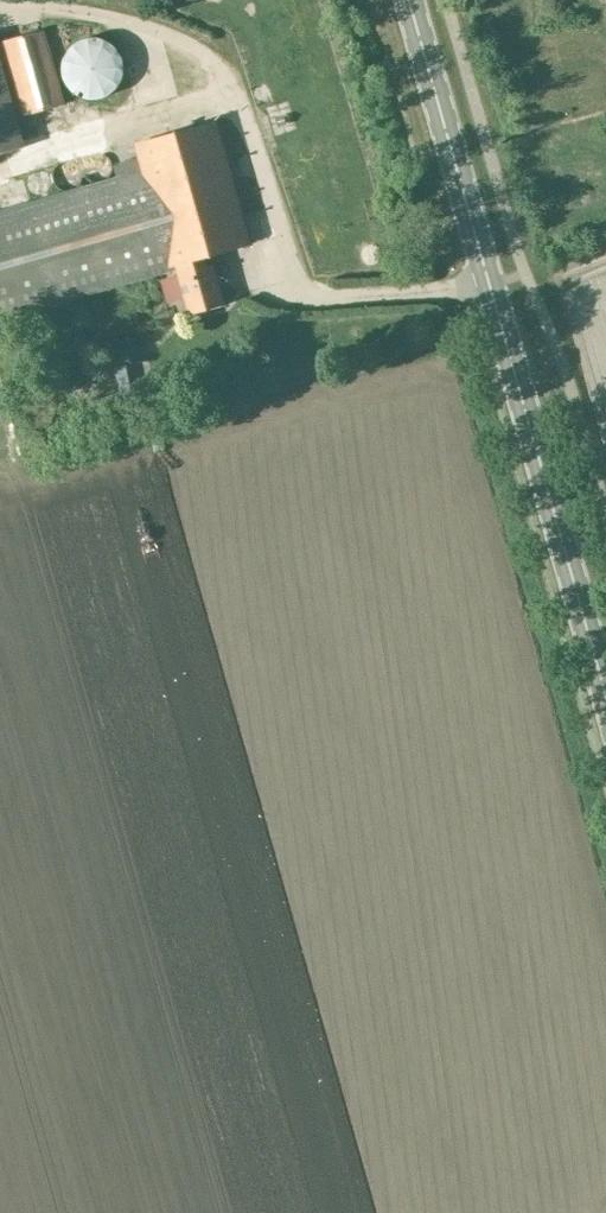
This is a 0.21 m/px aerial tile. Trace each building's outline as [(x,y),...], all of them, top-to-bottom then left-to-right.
[(63,103),(43,29),(0,41),(0,65),(14,116),(63,103)] [(117,57),(109,47),(100,42),(90,40),(81,42),(70,50),(62,68),(63,77),(68,87),(78,95),(90,98),(102,97),(112,90),(118,80),(120,69),(117,57)] [(21,146),(0,70),(0,152),(21,146)] [(177,274),(188,314),(222,304),(211,265),(205,267),(202,256),(250,243),(216,121),(133,143),(137,157),(119,162),(122,175),(0,209),(0,317),(168,270),(175,267),(177,274)]
